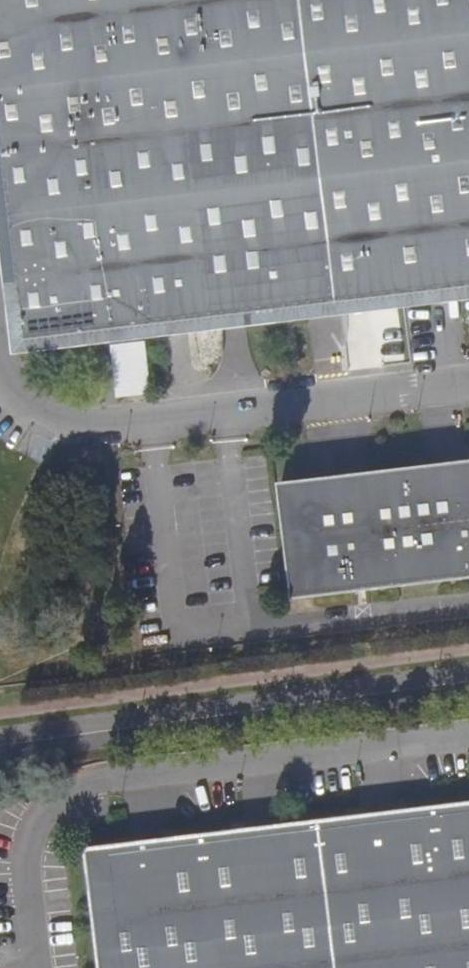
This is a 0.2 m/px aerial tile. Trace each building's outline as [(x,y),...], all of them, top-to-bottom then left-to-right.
[(29,343),(111,333),(194,323),(250,317),(367,303),(428,295),(468,291),(468,0),(0,0),(0,105),(29,343)] [(448,468),(357,478),(321,483),(284,487),(297,602),(468,582),(468,465),(448,468)] [(89,850),(103,967),(468,967),(468,804),(89,850)]
